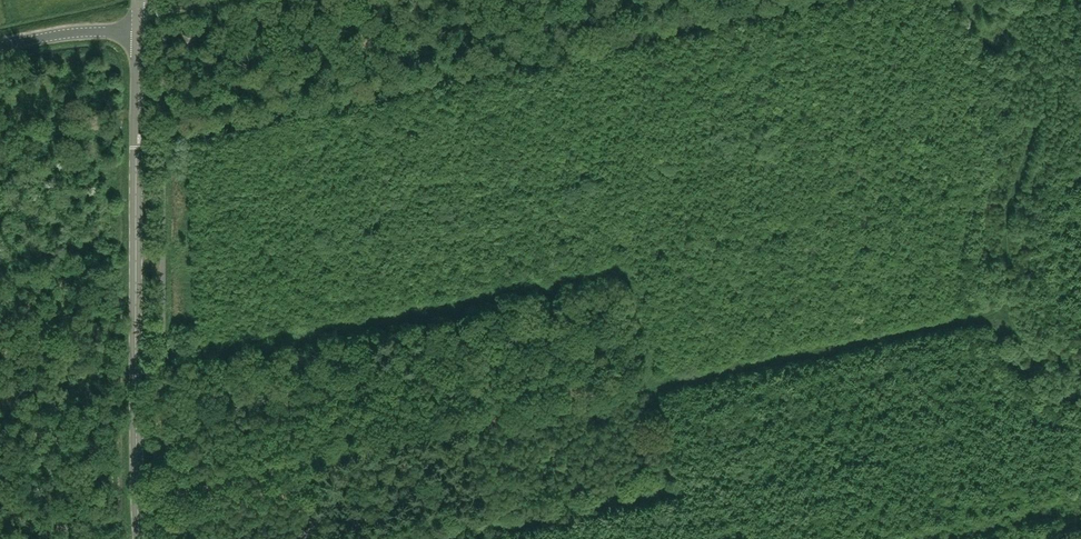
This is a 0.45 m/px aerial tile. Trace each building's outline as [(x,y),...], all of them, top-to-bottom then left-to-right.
[(80,125),(91,125),(91,117),(80,117),(80,125)]
